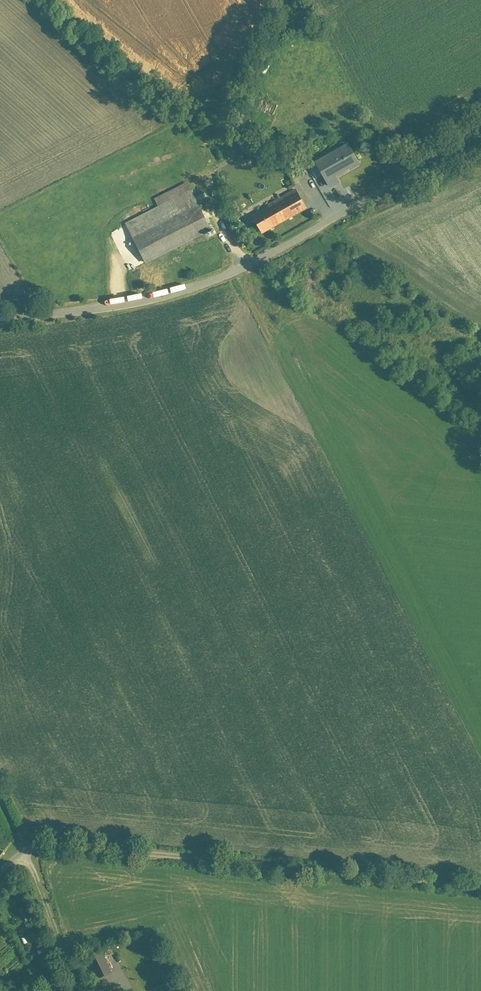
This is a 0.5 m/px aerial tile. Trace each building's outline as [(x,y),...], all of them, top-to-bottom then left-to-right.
[(317,167),(330,189),(366,167),(353,145),(317,167)] [(150,265),(213,232),(187,182),(153,200),(158,209),(128,224),(150,265)] [(252,217),(262,235),(311,209),(301,190),(252,217)] [(108,949),(90,957),(100,979),(118,970),(108,949)]
